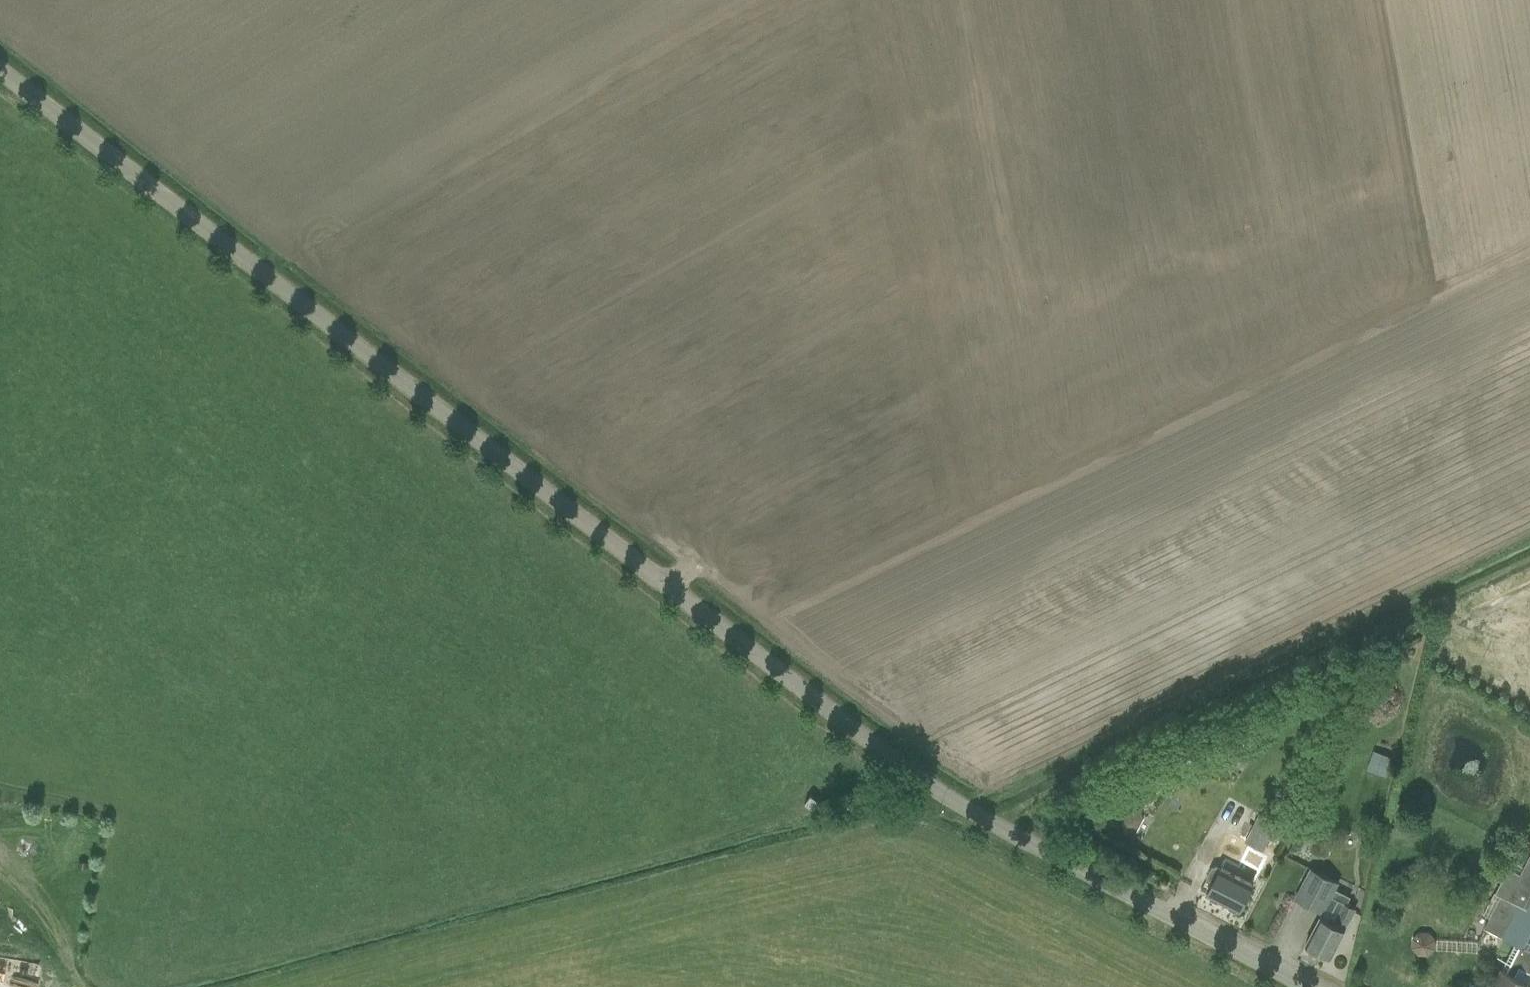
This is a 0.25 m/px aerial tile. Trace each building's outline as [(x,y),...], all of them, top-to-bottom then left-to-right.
[(1238,740),(1220,748),(1223,758),(1242,751),(1238,740)] [(1374,750),(1370,761),(1389,768),(1393,757),(1374,750)] [(816,812),(823,803),(811,794),(805,803),(816,812)] [(1122,820),(1124,827),(1131,831),(1138,827),(1143,818),(1142,811),(1134,807),(1127,810),(1122,820)] [(1237,837),(1258,849),(1263,852),(1278,822),(1259,812),(1250,830),(1242,827),(1237,837)] [(1207,894),(1240,911),(1260,870),(1228,854),(1221,867),(1220,867),(1216,865),(1212,867),(1208,874),(1209,879),(1213,881),(1207,893),(1207,894)] [(1508,898),(1520,905),(1512,921),(1529,930),(1529,856),(1508,898)] [(1310,867),(1294,898),(1322,912),(1338,881),(1310,867)] [(1320,915),(1306,945),(1330,957),(1356,909),(1345,903),(1334,923),(1320,915)] [(1512,921),(1504,937),(1520,945),(1507,971),(1502,969),(1493,986),(1529,986),(1529,930),(1512,921)] [(1418,955),(1428,955),(1435,949),(1436,938),(1429,932),(1419,931),(1412,938),(1412,947),(1418,955)]
